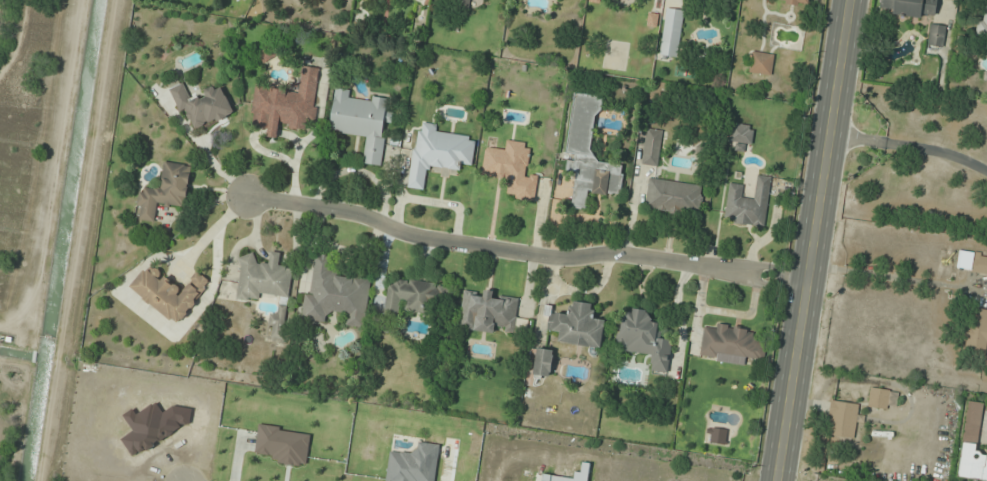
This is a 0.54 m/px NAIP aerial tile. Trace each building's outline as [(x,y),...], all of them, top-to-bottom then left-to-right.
[(454,7),(469,10),(470,0),(455,0),(454,7)] [(880,11),(935,18),(937,0),(881,0),(880,11)] [(678,57),(684,10),(666,8),(660,55),(678,57)] [(927,45),(941,48),(946,27),(932,24),(927,45)] [(257,52),(263,63),(277,55),(271,44),(257,52)] [(771,76),(774,55),(752,51),(748,72),(771,76)] [(320,68),(301,66),(298,91),(255,87),(250,130),(279,133),(279,127),(306,129),(306,122),(315,123),(320,68)] [(190,100),(180,76),(166,81),(180,114),(187,111),(195,130),(234,114),(221,84),(204,92),(205,94),(190,100)] [(330,132),(366,136),(363,164),(381,166),(386,123),(392,124),(393,112),(386,111),(387,98),(372,97),(372,102),(352,100),(353,91),(335,88),(330,132)] [(624,165),(592,161),(600,96),(573,93),(566,154),(577,155),(571,207),(586,209),(588,192),(621,196),(624,165)] [(409,188),(426,190),(428,169),(461,172),(462,164),(473,166),(475,137),(436,134),(437,125),(416,123),(409,188)] [(728,141),(739,143),(738,144),(751,147),(755,127),(732,123),(728,141)] [(658,166),(662,130),(646,129),(642,164),(658,166)] [(527,174),(531,143),(506,140),(505,150),(485,148),(482,177),(509,180),(506,199),(534,202),(538,176),(527,174)] [(192,166),(162,162),(158,191),(139,188),(134,219),(155,222),(157,203),(186,208),(192,166)] [(765,228),(772,178),(756,175),(753,196),(740,194),(741,185),(729,183),(723,222),(765,228)] [(644,210),(698,217),(703,185),(648,178),(644,210)] [(237,300),(259,302),(259,294),(279,296),(278,315),(260,313),(259,323),(273,324),(272,338),(285,339),(291,267),(280,266),(281,253),(270,252),(269,264),(255,263),(256,257),(241,256),(237,300)] [(973,254),(972,274),(986,275),(986,256),(973,254)] [(302,321),(326,322),(327,313),(346,315),(345,326),(367,327),(370,277),(333,275),(334,257),(314,256),(311,294),(304,293),(302,321)] [(129,288),(177,326),(211,283),(196,272),(182,290),(149,263),(129,288)] [(385,306),(446,315),(450,286),(389,277),(385,306)] [(519,295),(482,293),(482,292),(462,291),(459,330),(496,332),(496,329),(516,331),(519,295)] [(601,349),(605,320),(592,318),(594,304),(570,301),(568,315),(550,312),(547,330),(560,332),(558,342),(601,349)] [(667,374),(673,341),(660,339),(662,324),(650,322),(652,312),(624,307),(616,349),(651,355),(648,371),(667,374)] [(986,341),(986,311),(970,308),(963,350),(984,354),(986,341)] [(756,330),(715,323),(714,329),(704,327),(699,357),(744,364),(746,357),(764,360),(767,342),(754,340),(756,330)] [(554,351),(537,348),(533,376),(550,378),(554,351)] [(898,393),(871,387),(867,405),(894,411),(898,393)] [(854,438),(859,405),(831,400),(826,434),(854,438)] [(983,480),(986,480),(986,454),(977,453),(983,403),(967,401),(958,478),(983,480)]
